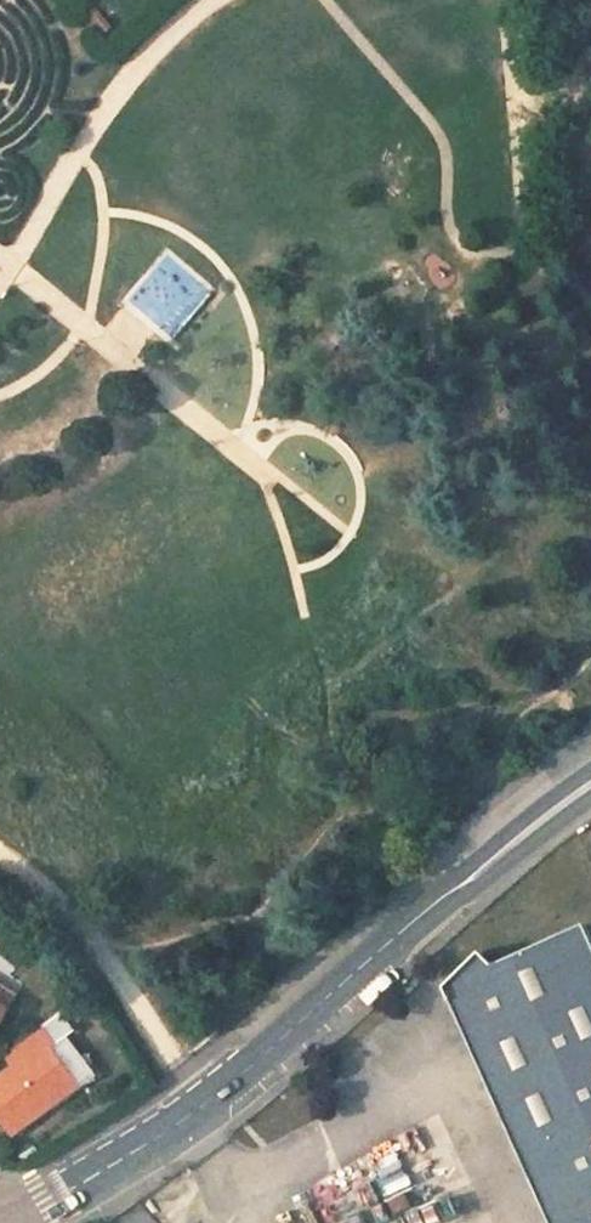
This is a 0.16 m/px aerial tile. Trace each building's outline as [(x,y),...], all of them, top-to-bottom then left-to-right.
[(590,925),(499,965),(485,952),(449,987),(552,1222),(590,1222),(590,928),(590,925)] [(18,1005),(0,994),(0,1036),(18,1005)] [(0,1083),(0,1096),(24,1128),(86,1082),(59,1045),(65,1040),(51,1023),(15,1050),(25,1064),(0,1083)]
